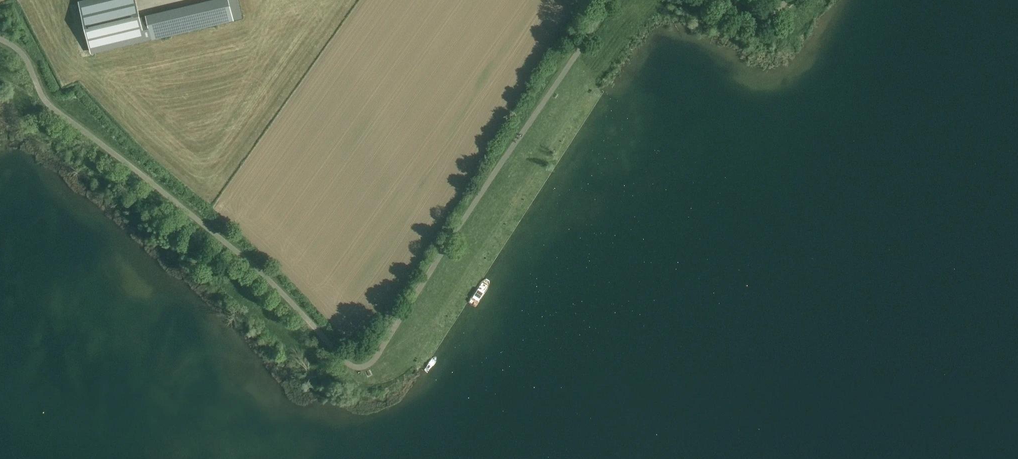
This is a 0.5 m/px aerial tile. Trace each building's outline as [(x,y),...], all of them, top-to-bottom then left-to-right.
[(78,1),(91,54),(152,39),(152,40),(234,20),(229,0),(208,0),(153,13),(145,15),(140,17),(136,0),(82,0),(78,1)]
